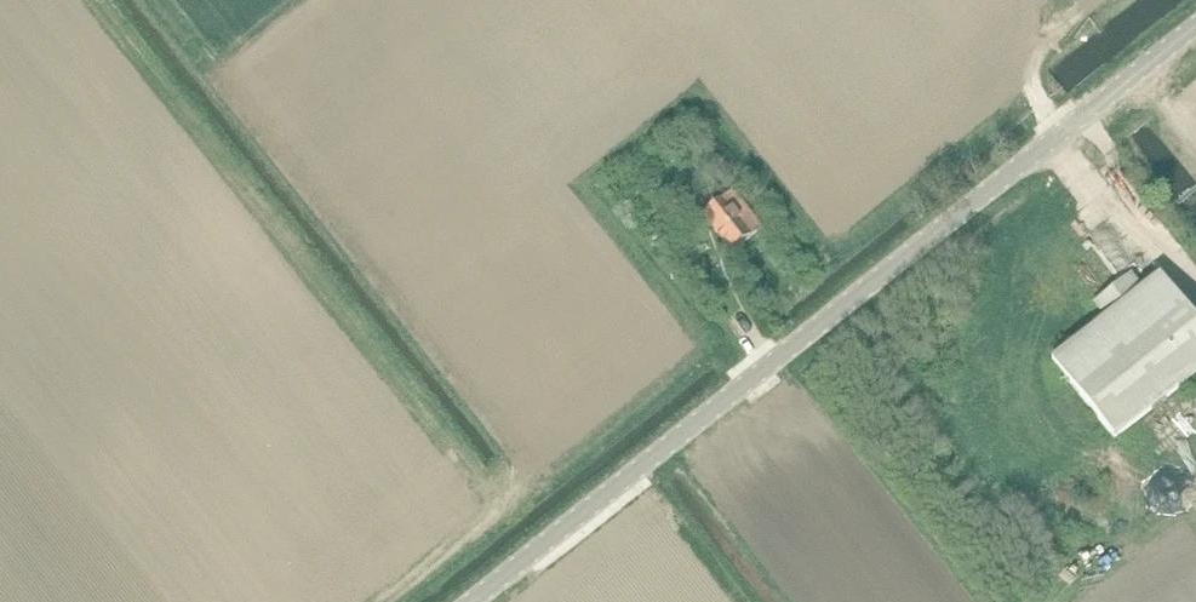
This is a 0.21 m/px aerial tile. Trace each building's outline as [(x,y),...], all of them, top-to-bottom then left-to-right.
[(733,253),(754,236),(764,228),(735,191),(725,199),(706,213),(715,224),(712,226),(733,253)] [(1095,305),(1106,319),(1053,361),(1115,440),(1195,376),(1195,320),(1161,276),(1143,290),(1132,276),(1095,305)]
